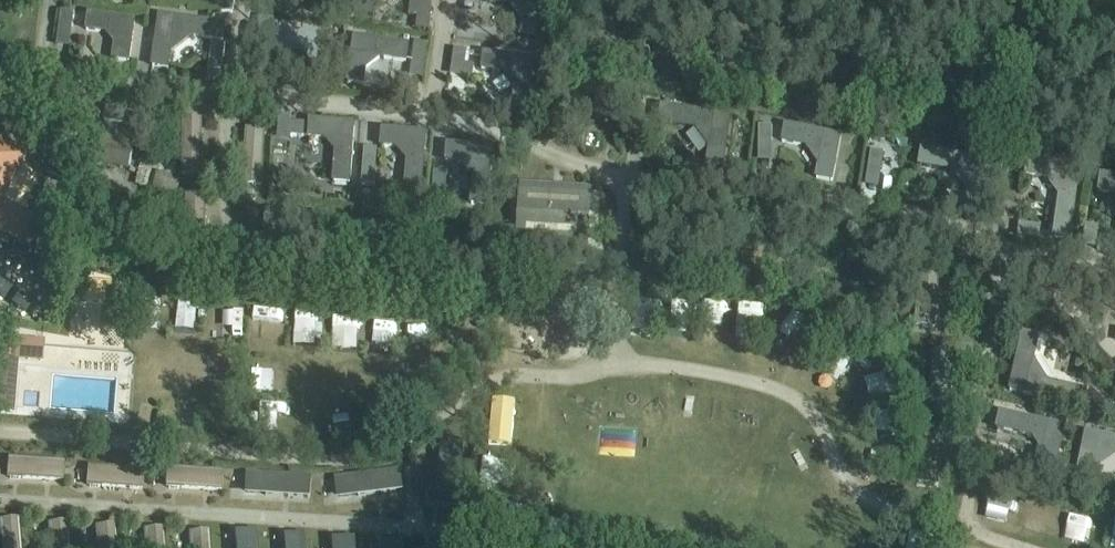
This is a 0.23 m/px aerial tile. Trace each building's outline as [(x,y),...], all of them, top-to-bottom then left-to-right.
[(221,9),(232,11),(233,0),(222,0),(221,9)] [(376,2),(379,0),(359,0),(358,9),(375,10),(376,2)] [(485,1),(510,6),(521,22),(518,36),(539,39),(544,0),(485,0),(485,1)] [(61,22),(73,24),(75,12),(62,11),(61,22)] [(135,18),(88,12),(86,30),(104,32),(114,43),(112,59),(129,62),(135,18)] [(228,23),(159,14),(150,66),(168,69),(170,54),(192,37),(225,42),(228,23)] [(430,18),(420,16),(419,28),(428,30),(430,18)] [(259,29),(272,31),(274,19),(261,17),(259,29)] [(334,34),(279,27),(276,45),(301,48),(313,66),(312,81),(328,82),(334,34)] [(409,42),(353,35),(347,82),(367,84),(369,65),(378,57),(406,61),(409,42)] [(414,41),(412,55),(425,56),(426,42),(414,41)] [(211,54),(224,56),(225,44),(213,42),(211,54)] [(452,60),(466,62),(467,49),(454,47),(452,60)] [(484,51),(481,70),(490,71),(502,72),(512,83),(511,98),(532,101),(537,58),(491,52),(484,51)] [(710,166),(726,168),(732,115),(662,106),(659,124),(698,129),(712,144),(710,166)] [(204,170),(204,161),(203,159),(202,118),(184,118),(185,172),(190,171),(192,173),(201,173),(204,170)] [(326,138),(337,149),(336,181),(352,182),(354,123),(309,120),(308,137),(326,138)] [(303,124),(290,123),(290,135),(302,136),(303,124)] [(758,136),(772,136),(772,123),(758,123),(758,136)] [(842,134),(785,124),(782,141),(807,146),(818,166),(817,179),(834,181),(842,134)] [(255,183),(257,181),(263,182),(266,128),(248,127),(246,169),(244,170),(244,179),(247,182),(255,183)] [(381,130),(380,145),(397,147),(407,159),(404,198),(421,199),(427,134),(381,130)] [(137,145),(99,135),(92,160),(130,171),(137,145)] [(493,147),(446,143),(445,161),(460,162),(472,177),(471,204),(489,205),(493,147)] [(29,244),(40,221),(0,202),(23,155),(0,144),(0,230),(29,244)] [(923,148),(921,164),(957,170),(967,192),(964,214),(982,217),(992,159),(923,148)] [(869,164),(882,166),(884,153),(871,151),(869,164)] [(1071,242),(1081,164),(1027,157),(1025,174),(1045,178),(1059,194),(1053,240),(1071,242)] [(171,164),(145,158),(138,186),(153,190),(144,224),(166,230),(179,180),(168,178),(171,164)] [(375,184),(376,171),(362,170),(361,183),(375,184)] [(433,184),(447,185),(448,172),(435,171),(433,184)] [(1100,173),(1098,190),(1110,192),(1114,198),(1114,175),(1100,173)] [(520,192),(517,236),(587,240),(590,196),(520,192)] [(193,249),(202,249),(205,246),(205,237),(204,235),(203,194),(185,194),(186,247),(191,247),(193,249)] [(432,195),(432,206),(445,207),(446,196),(432,195)] [(264,228),(267,231),(276,232),(277,230),(319,233),(320,215),(267,212),(266,217),(265,219),(264,228)] [(876,231),(887,233),(888,221),(877,220),(876,231)] [(935,315),(939,277),(921,276),(916,325),(921,325),(923,327),(932,328),(935,325),(936,316),(935,315)] [(669,336),(689,337),(691,299),(670,299),(669,336)] [(738,336),(756,337),(758,307),(740,306),(738,336)] [(1040,336),(1022,332),(1010,390),(1084,407),(1088,390),(1047,381),(1035,359),(1040,336)] [(46,359),(47,340),(0,337),(0,338),(0,406),(15,407),(18,357),(46,359)] [(494,400),(493,443),(515,443),(516,401),(494,400)] [(878,434),(904,435),(905,411),(878,410),(878,434)] [(1066,426),(1000,411),(997,429),(1033,438),(1042,453),(1039,469),(1055,473),(1066,426)] [(1085,430),(1076,478),(1094,481),(1096,470),(1114,458),(1114,437),(1085,430)] [(461,442),(441,441),(439,484),(441,485),(440,504),(457,505),(461,442)] [(21,476),(62,479),(64,461),(10,458),(10,463),(8,465),(8,473),(10,477),(19,477),(21,476)] [(99,485),(100,484),(142,487),(143,469),(90,466),(89,471),(88,473),(87,481),(90,485),(99,485)] [(222,469),(169,466),(169,471),(167,473),(166,481),(169,485),(178,485),(180,484),(221,487),(222,469)] [(400,470),(337,478),(340,496),(359,493),(359,496),(402,490),(400,470)] [(309,497),(310,477),(247,473),(246,491),(265,492),(265,494),(309,497)] [(1070,514),(1063,538),(1084,543),(1090,519),(1070,514)] [(0,533),(2,535),(3,547),(21,547),(19,522),(13,522),(12,520),(3,521),(0,524),(0,527),(0,533)] [(68,523),(62,523),(61,522),(52,522),(49,526),(50,534),(51,536),(52,547),(70,547),(68,523)] [(100,526),(97,529),(97,538),(99,539),(99,547),(117,547),(116,526),(110,526),(108,525),(100,526)] [(145,533),(146,541),(147,543),(147,547),(165,547),(164,530),(158,530),(157,529),(148,529),(145,533)] [(209,533),(204,533),(202,532),(193,533),(190,536),(191,545),(192,546),(192,547),(210,547),(209,533)] [(256,533),(239,534),(240,547),(258,547),(256,533)] [(287,537),(288,547),(305,547),(304,536),(287,537)] [(336,540),(336,547),(354,547),(354,539),(336,540)]
